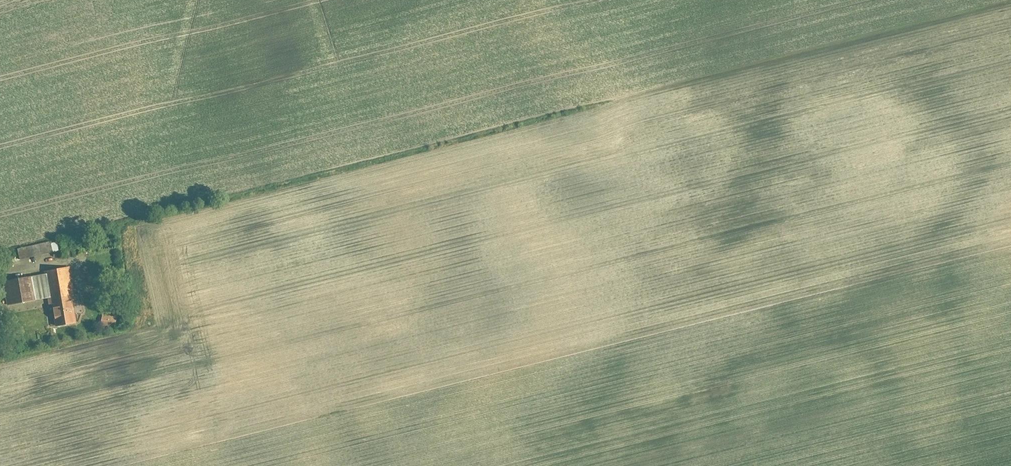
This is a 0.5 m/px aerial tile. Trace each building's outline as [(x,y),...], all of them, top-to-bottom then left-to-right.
[(8,284),(12,307),(53,301),(56,328),(83,324),(75,269),(49,272),(50,278),(8,284)]
